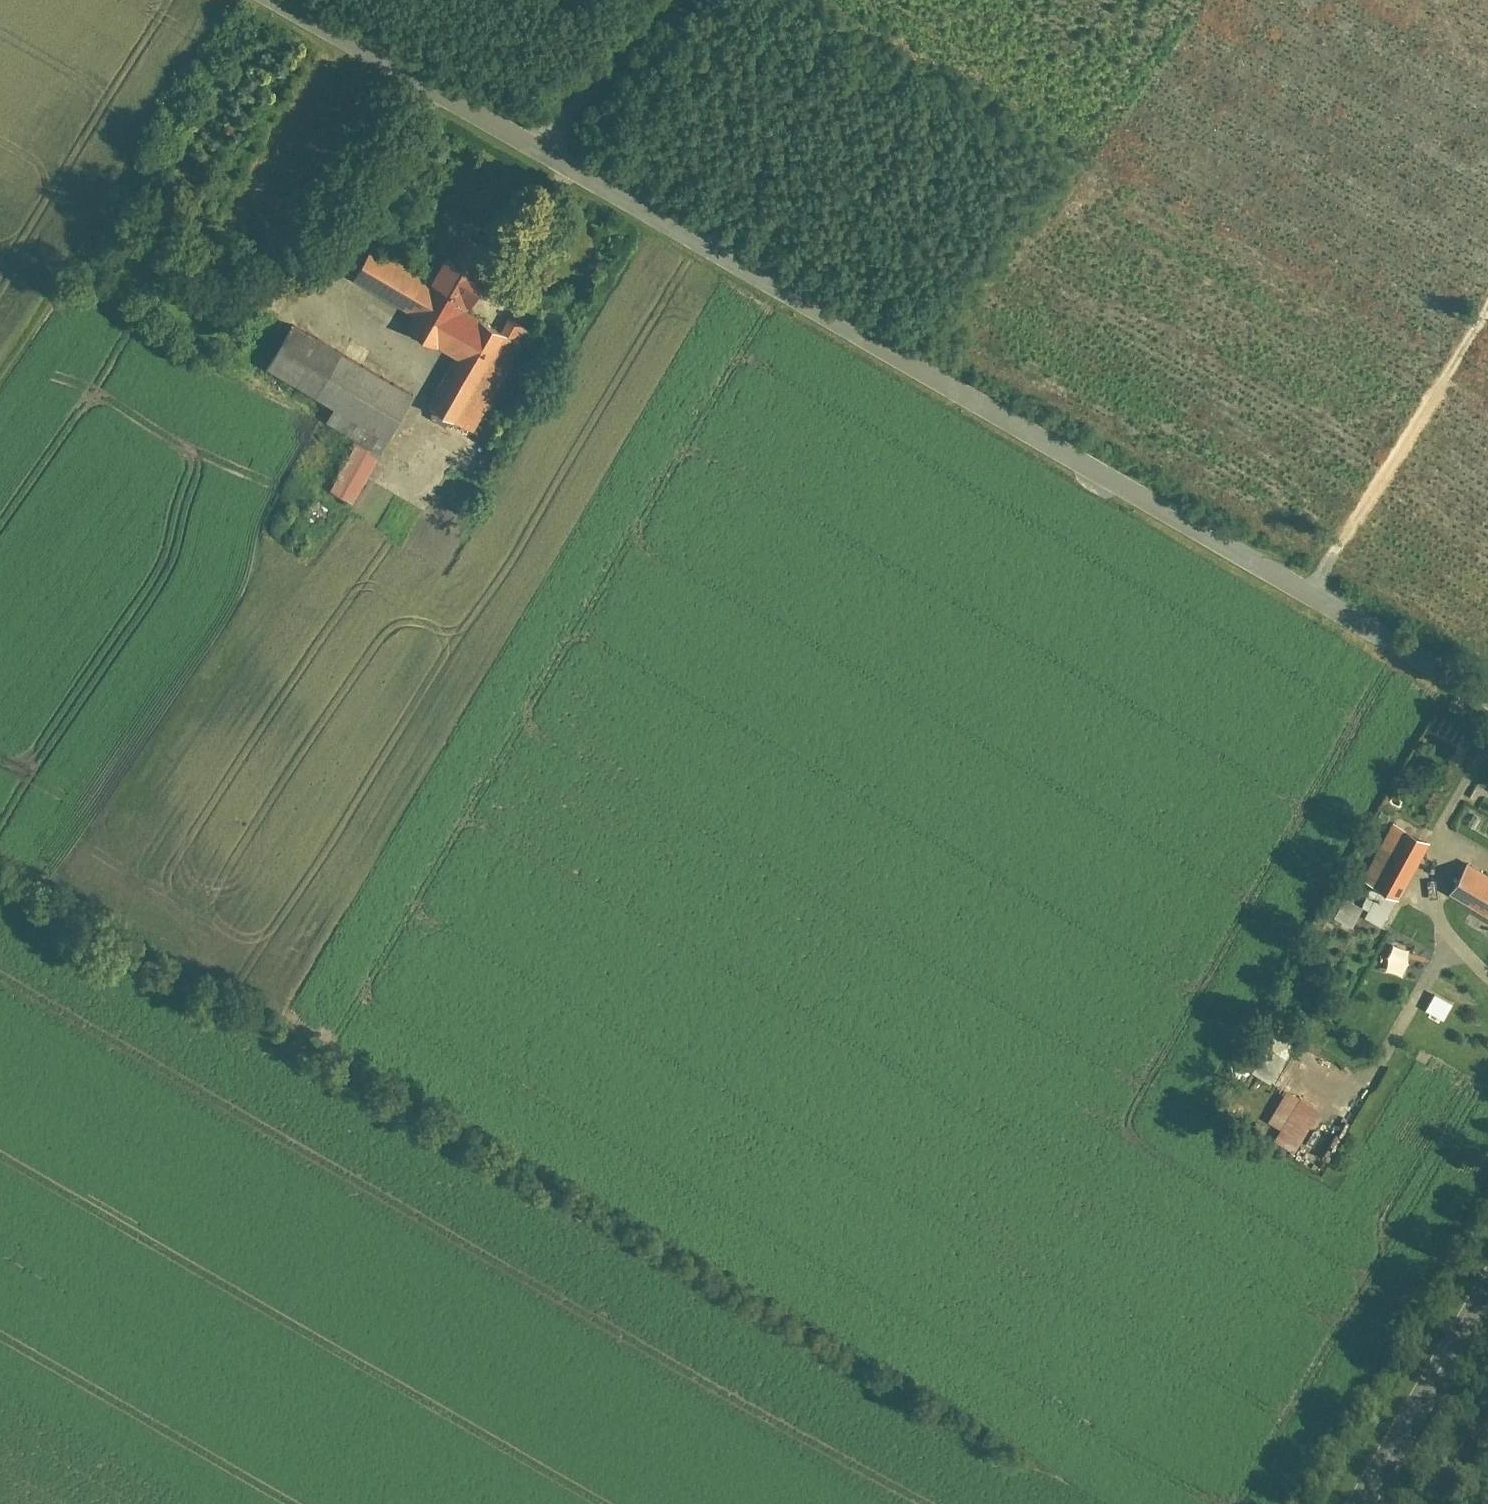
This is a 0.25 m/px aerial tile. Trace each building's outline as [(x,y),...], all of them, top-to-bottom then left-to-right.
[(401,323),(455,354),(479,312),(467,305),(483,278),(442,254),(428,278),(369,244),(350,277),(409,311),(401,323)] [(425,405),(471,431),(525,339),(479,312),(455,354),(425,405)] [(386,437),(412,394),(287,320),(262,362),(386,437)] [(361,442),(335,491),(359,503),(385,454),(361,442)] [(1363,877),(1398,897),(1429,843),(1394,823),(1363,877)] [(1469,862),(1450,894),(1487,916),(1487,873),(1469,862)] [(1359,926),(1369,906),(1350,896),(1339,917),(1359,926)] [(1441,992),(1432,1009),(1449,1019),(1459,1001),(1441,992)] [(1276,1024),(1250,1065),(1277,1082),(1303,1041),(1276,1024)] [(1262,1127),(1295,1147),(1318,1109),(1286,1089),(1262,1127)]
